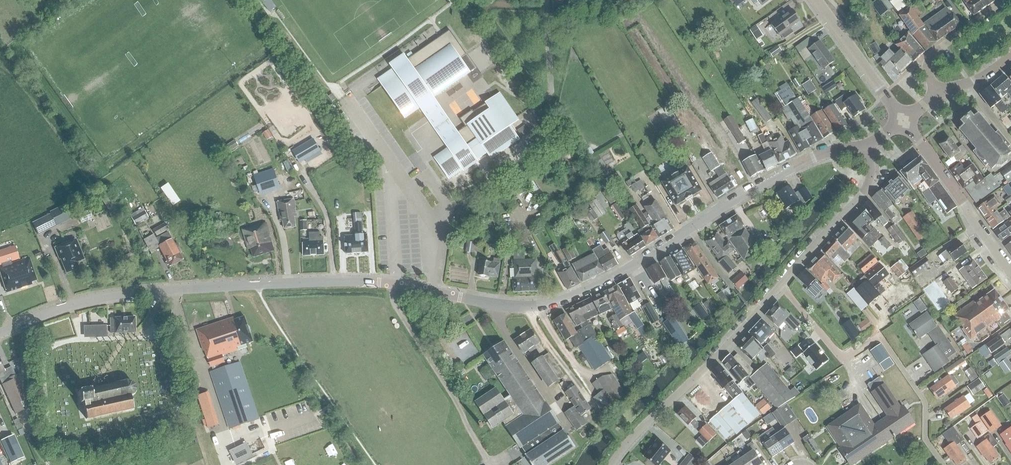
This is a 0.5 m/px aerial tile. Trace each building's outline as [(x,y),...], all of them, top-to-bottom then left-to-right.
[(269,14),(274,10),(275,10),(269,0),(260,0),(269,14)] [(893,8),(888,0),(876,0),(871,4),(880,17),(893,8)] [(995,0),(965,0),(975,14),(983,9),(983,10),(988,6),(987,5),(995,0)] [(924,24),(911,7),(898,17),(900,20),(903,19),(919,39),(927,50),(953,30),(962,23),(954,13),(952,14),(947,7),(924,24)] [(773,23),(779,31),(784,39),(794,32),(790,27),(800,20),(792,9),(773,23)] [(757,26),(750,30),(751,32),(753,35),(760,30),(757,26)] [(393,69),(378,80),(406,120),(421,111),(435,101),(472,76),(460,59),(461,59),(466,55),(449,30),(407,59),(404,56),(390,65),(392,69),(393,69)] [(908,33),(897,43),(914,62),(925,51),(908,33)] [(809,37),(803,41),(807,47),(813,43),(809,37)] [(835,61),(821,41),(809,50),(823,69),(835,61)] [(875,42),(869,46),(874,55),(878,53),(881,51),(875,42)] [(778,46),(769,52),(772,57),(773,57),(782,51),(778,46)] [(912,60),(902,49),(897,54),(890,47),(881,56),(878,53),(874,56),(880,63),(882,68),(888,73),(896,66),(900,71),(912,60)] [(768,63),(763,66),(766,71),(772,67),(768,63)] [(1010,99),(1010,82),(1004,74),(991,85),(1002,98),(1007,94),(1010,99)] [(803,85),(809,94),(815,89),(809,80),(803,85)] [(746,85),(742,88),(750,97),(754,93),(746,85)] [(991,107),(995,104),(1002,113),(1008,109),(991,87),(981,94),(991,107)] [(491,159),(519,139),(508,123),(517,118),(500,93),(473,112),(472,110),(460,119),(465,127),(457,133),(461,139),(447,149),(434,158),(449,179),(463,169),(464,171),(477,162),(475,160),(487,152),(491,159)] [(835,101),(842,111),(847,107),(854,117),(865,109),(859,101),(861,100),(857,94),(848,99),(844,95),(835,101)] [(772,117),(757,98),(753,101),(767,121),(772,117)] [(810,116),(801,102),(798,98),(782,108),(789,121),(792,119),(793,120),(795,119),(799,125),(789,131),(801,151),(824,138),(810,116)] [(805,100),(801,102),(810,116),(812,116),(826,138),(835,131),(822,109),(814,114),(805,100)] [(421,111),(447,149),(461,139),(457,133),(435,101),(421,111)] [(822,107),(837,130),(847,124),(833,104),(829,107),(827,104),(822,107)] [(668,105),(658,111),(660,115),(670,109),(668,105)] [(960,122),(964,126),(959,129),(976,149),(973,152),(985,167),(988,164),(992,169),(996,166),(1001,167),(1007,162),(1008,156),(1010,153),(1010,152),(1007,148),(1010,146),(998,131),(995,133),(978,113),(974,117),(971,113),(960,122)] [(753,118),(746,122),(750,132),(757,128),(753,118)] [(525,125),(517,131),(522,137),(528,133),(530,132),(525,125)] [(681,125),(672,131),(679,141),(687,135),(681,125)] [(732,132),(740,144),(746,140),(738,128),(732,132)] [(768,169),(778,164),(763,133),(757,136),(766,153),(761,155),(768,169)] [(767,137),(780,162),(796,153),(789,140),(785,142),(782,135),(775,138),(773,134),(767,137)] [(702,137),(697,140),(704,151),(708,149),(702,137)] [(939,145),(950,160),(954,157),(958,162),(969,154),(962,145),(958,148),(950,137),(939,145)] [(229,152),(238,146),(234,140),(225,146),(229,152)] [(331,144),(322,150),(326,157),(336,150),(331,144)] [(296,148),(291,151),(294,157),(299,154),(296,148)] [(702,159),(711,172),(714,170),(720,167),(720,166),(712,153),(702,159)] [(752,156),(750,153),(746,155),(748,159),(743,161),(752,177),(764,170),(756,154),(752,156)] [(918,187),(930,204),(936,200),(947,214),(957,207),(921,158),(901,172),(914,190),(918,187)] [(949,170),(963,189),(966,187),(969,192),(968,193),(976,203),(1000,186),(991,174),(984,179),(973,164),(966,169),(960,162),(949,170)] [(718,197),(735,186),(721,165),(720,166),(720,167),(714,170),(719,178),(709,184),(718,197)] [(663,181),(676,205),(686,199),(693,196),(692,195),(702,190),(690,170),(688,166),(663,181)] [(1001,173),(995,177),(1002,188),(1009,183),(1010,186),(1010,166),(1001,173)] [(254,175),(261,196),(280,190),(273,168),(254,175)] [(606,171),(600,174),(603,179),(609,176),(606,171)] [(899,175),(883,189),(896,204),(898,204),(900,202),(900,200),(912,190),(899,175)] [(619,176),(606,183),(609,189),(622,181),(619,176)] [(641,180),(632,185),(636,192),(645,186),(641,180)] [(168,184),(160,189),(173,208),(181,203),(168,184)] [(1003,188),(1008,196),(1004,199),(1007,203),(1010,201),(1010,200),(1010,188),(1008,184),(1003,188)] [(794,194),(789,185),(777,193),(782,202),(780,203),(784,210),(792,205),(794,208),(805,202),(806,203),(812,199),(805,187),(794,194)] [(102,190),(97,193),(108,209),(113,206),(102,190)] [(602,194),(610,205),(616,201),(608,190),(602,194)] [(517,205),(509,191),(499,197),(500,199),(507,210),(507,211),(517,205)] [(872,198),(884,212),(892,205),(881,191),(872,198)] [(993,198),(978,209),(985,219),(997,210),(1001,207),(993,198)] [(295,208),(294,199),(277,202),(280,221),(283,221),(284,228),(295,227),(293,217),(297,216),(296,213),(294,213),(294,209),(295,208)] [(500,199),(492,204),(499,215),(507,210),(500,199)] [(596,199),(589,204),(592,210),(598,218),(605,213),(596,199)] [(675,228),(656,200),(645,206),(652,217),(648,220),(659,237),(666,233),(675,228)] [(863,206),(874,219),(875,221),(879,217),(882,221),(881,221),(884,225),(888,222),(869,200),(863,206)] [(630,209),(640,225),(643,227),(638,230),(641,235),(647,244),(659,238),(638,204),(630,209)] [(32,223),(38,235),(71,219),(64,205),(49,212),(50,214),(32,223)] [(863,206),(846,222),(870,247),(881,236),(873,228),(873,229),(868,225),(874,219),(863,206)] [(592,222),(598,218),(592,210),(586,214),(592,222)] [(997,210),(985,219),(993,229),(1008,218),(1004,212),(1000,214),(997,210)] [(144,211),(131,218),(135,225),(148,217),(144,211)] [(890,211),(887,214),(892,220),(895,217),(890,211)] [(904,218),(919,240),(928,234),(913,212),(904,218)] [(353,213),(354,223),(355,232),(356,232),(356,235),(345,236),(346,253),(368,252),(367,234),(359,235),(359,232),(362,231),(361,213),(353,213)] [(744,225),(738,214),(720,226),(727,236),(727,235),(730,239),(730,238),(744,261),(756,253),(755,252),(761,248),(752,234),(750,236),(743,225),(744,225)] [(619,233),(618,234),(618,236),(630,255),(646,246),(641,237),(630,221),(625,225),(627,228),(619,233)] [(1002,242),(1010,235),(1010,225),(1008,221),(994,231),(1002,242)] [(165,223),(153,229),(156,236),(169,229),(165,223)] [(270,235),(266,223),(243,230),(248,249),(250,249),(253,256),(274,250),(271,241),(269,241),(267,236),(270,235)] [(844,225),(833,237),(847,250),(858,239),(844,225)] [(905,238),(894,225),(888,229),(898,243),(905,238)] [(612,240),(606,231),(602,234),(607,243),(612,240)] [(143,239),(150,251),(159,247),(167,261),(166,262),(167,265),(169,264),(169,266),(183,259),(180,253),(182,252),(178,244),(176,246),(172,238),(171,239),(167,232),(156,238),(154,234),(143,239)] [(303,244),(303,256),(324,255),(323,237),(320,237),(320,232),(309,233),(309,239),(304,240),(305,244),(303,244)] [(719,262),(729,274),(737,268),(728,256),(736,249),(729,240),(726,242),(718,233),(706,242),(717,255),(716,256),(719,260),(720,259),(721,260),(719,262)] [(891,245),(884,237),(880,241),(887,249),(891,245)] [(822,249),(829,257),(831,256),(834,259),(838,255),(845,262),(851,256),(833,238),(822,249)] [(59,254),(67,273),(79,268),(77,262),(84,259),(76,239),(55,247),(58,254),(59,254)] [(695,241),(685,247),(709,284),(718,277),(695,241)] [(966,251),(959,241),(947,250),(948,251),(942,255),(947,263),(953,258),(956,261),(961,257),(960,256),(966,251)] [(466,252),(473,253),(474,243),(467,242),(466,252)] [(592,250),(595,256),(596,255),(606,271),(618,263),(608,248),(604,251),(601,245),(592,250)] [(5,263),(6,265),(0,267),(0,273),(6,292),(32,284),(31,282),(36,280),(29,258),(8,264),(7,262),(19,259),(15,246),(0,250),(0,249),(0,265),(5,263)] [(563,250),(569,261),(576,257),(570,246),(563,250)] [(683,248),(671,256),(683,276),(684,275),(687,281),(691,278),(688,273),(695,268),(683,248)] [(927,253),(924,249),(917,254),(921,258),(927,253)] [(515,251),(516,279),(514,279),(514,292),(538,291),(537,260),(524,260),(523,251),(515,251)] [(565,261),(559,251),(554,254),(560,264),(565,261)] [(805,266),(827,290),(830,287),(824,281),(828,277),(833,283),(840,274),(820,252),(805,266)] [(605,271),(594,253),(573,264),(583,282),(592,277),(592,278),(597,276),(597,275),(605,271)] [(865,273),(878,262),(872,254),(858,265),(865,273)] [(661,262),(672,280),(681,275),(670,256),(661,262)] [(480,260),(479,266),(480,266),(479,276),(481,276),(481,277),(485,278),(486,277),(490,277),(490,276),(499,277),(501,260),(494,258),(493,262),(480,260)] [(909,270),(915,278),(931,266),(925,258),(909,270)] [(557,271),(567,290),(580,283),(568,260),(562,263),(565,269),(563,270),(562,268),(557,271)] [(901,260),(898,263),(905,271),(909,268),(901,260)] [(986,279),(980,270),(973,261),(961,271),(973,288),(986,279)] [(656,284),(661,282),(665,289),(663,289),(670,299),(676,295),(670,286),(670,285),(666,276),(658,263),(648,269),(656,284)] [(865,275),(864,276),(868,280),(880,295),(885,291),(883,289),(879,283),(889,275),(886,271),(879,263),(866,274),(865,275)] [(905,271),(898,263),(891,268),(899,278),(906,272),(905,271)] [(816,279),(805,270),(797,278),(808,287),(806,290),(815,298),(824,288),(816,279)] [(731,281),(738,289),(748,280),(741,272),(731,281)] [(862,283),(863,284),(868,280),(864,276),(860,279),(859,280),(862,283)] [(630,304),(631,303),(634,310),(635,309),(641,305),(640,303),(643,301),(641,298),(641,297),(630,278),(619,284),(630,304)] [(957,288),(950,278),(944,282),(952,292),(957,288)] [(857,288),(855,290),(868,305),(880,295),(868,280),(863,284),(857,288)] [(693,291),(700,287),(696,281),(689,285),(693,291)] [(640,285),(646,295),(652,292),(646,282),(640,285)] [(935,284),(925,288),(929,298),(939,293),(935,284)] [(617,285),(605,291),(621,320),(628,315),(638,330),(639,329),(643,336),(648,333),(635,312),(633,313),(617,285)] [(1009,309),(995,290),(978,302),(973,302),(955,315),(965,329),(963,330),(971,340),(1001,318),(1001,319),(1003,318),(1005,320),(1009,317),(1005,312),(1009,309)] [(596,307),(597,307),(601,314),(612,309),(603,292),(591,298),(596,307)] [(719,293),(716,296),(724,306),(727,304),(726,302),(719,293)] [(568,310),(578,326),(580,324),(583,328),(590,324),(588,321),(599,315),(590,298),(568,310)] [(708,300),(704,304),(709,312),(714,309),(708,300)] [(659,321),(649,303),(642,307),(651,325),(659,321)] [(778,328),(784,322),(794,331),(801,324),(790,313),(790,314),(778,303),(765,316),(778,328)] [(701,306),(697,310),(702,317),(707,313),(701,306)] [(590,324),(583,328),(577,331),(578,332),(577,332),(565,314),(554,321),(566,340),(570,338),(578,347),(580,346),(595,369),(612,359),(611,358),(605,348),(597,336),(598,336),(590,324)] [(937,325),(936,326),(927,314),(910,325),(914,332),(915,334),(918,338),(927,332),(937,347),(923,357),(934,372),(948,362),(946,359),(956,353),(937,325)] [(211,371),(230,429),(259,419),(240,362),(224,367),(222,362),(225,361),(222,354),(237,349),(237,346),(253,340),(244,315),(234,319),(233,316),(196,329),(203,350),(205,350),(211,366),(218,364),(220,368),(211,371)] [(623,326),(620,321),(616,315),(615,315),(609,319),(616,330),(623,326)] [(110,317),(111,333),(136,332),(135,317),(110,317)] [(862,333),(872,326),(866,318),(856,325),(862,333)] [(841,325),(852,340),(861,333),(850,319),(841,325)] [(749,332),(762,344),(774,332),(762,320),(749,332)] [(95,326),(89,326),(89,335),(86,335),(86,334),(87,334),(87,333),(85,333),(85,336),(95,336),(95,326)] [(624,327),(615,332),(618,337),(626,332),(624,327)] [(515,340),(524,354),(529,351),(530,353),(537,348),(536,346),(540,343),(531,329),(515,340)] [(1000,337),(999,336),(987,345),(992,352),(1004,343),(1003,342),(1010,337),(1010,329),(1000,337)] [(769,355),(763,348),(749,333),(737,345),(751,360),(756,355),(762,361),(768,355),(769,355)] [(486,373),(489,378),(496,374),(496,373),(516,359),(511,352),(510,353),(503,342),(485,354),(492,364),(490,365),(493,368),(486,373)] [(881,343),(875,346),(879,353),(885,350),(881,343)] [(816,371),(829,361),(815,344),(802,354),(816,371)] [(763,348),(769,355),(768,355),(769,356),(771,359),(776,355),(767,345),(763,348)] [(796,356),(803,350),(800,345),(792,352),(796,356)] [(608,346),(605,348),(611,358),(614,356),(608,346)] [(995,359),(999,364),(1010,355),(1010,353),(1008,349),(995,359)] [(643,352),(636,357),(641,363),(648,358),(643,352)] [(548,387),(564,377),(548,353),(533,363),(548,387)] [(750,388),(755,384),(733,358),(731,355),(722,362),(733,375),(737,372),(750,388)] [(733,358),(755,384),(777,410),(799,394),(800,395),(804,391),(817,383),(808,371),(791,384),(794,388),(791,391),(767,364),(757,372),(737,355),(733,358)] [(945,370),(949,376),(963,366),(964,367),(967,365),(962,358),(945,370)] [(1007,358),(998,365),(1005,374),(1010,370),(1010,364),(1007,358)] [(559,422),(516,359),(496,373),(496,374),(512,397),(505,401),(496,388),(475,401),(493,428),(503,421),(521,447),(522,446),(527,454),(526,455),(533,464),(548,464),(575,446),(564,429),(551,438),(546,431),(558,423),(559,422)] [(16,414),(24,411),(20,403),(23,401),(23,395),(21,391),(22,391),(16,376),(9,379),(8,377),(5,379),(3,373),(5,372),(0,360),(0,380),(16,414)] [(732,380),(720,365),(712,372),(717,377),(714,379),(722,388),(723,388),(733,399),(741,393),(742,392),(732,380)] [(968,367),(964,370),(968,376),(973,373),(968,367)] [(973,374),(968,377),(971,382),(976,379),(973,374)] [(931,389),(937,398),(946,392),(947,393),(956,387),(948,376),(931,389)] [(615,394),(602,377),(593,384),(599,393),(593,397),(604,413),(625,398),(620,390),(615,394)] [(879,377),(874,381),(879,388),(884,385),(879,377)] [(967,387),(973,396),(985,388),(979,378),(967,387)] [(132,383),(131,382),(129,381),(126,381),(91,389),(91,387),(77,390),(80,404),(83,403),(86,419),(133,407),(130,395),(132,394),(133,392),(134,390),(134,389),(134,386),(133,384),(132,383)] [(851,464),(914,422),(903,406),(900,408),(884,385),(879,388),(873,393),(888,416),(874,425),(860,404),(827,426),(841,448),(840,449),(851,464)] [(575,386),(566,392),(574,404),(583,397),(575,386)] [(987,388),(983,391),(988,398),(992,396),(987,388)] [(219,428),(210,392),(197,395),(207,431),(219,428)] [(710,420),(712,423),(726,439),(734,431),(736,434),(759,414),(741,393),(733,399),(710,420)] [(1010,403),(1004,394),(997,399),(1004,408),(1010,403)] [(945,409),(951,418),(961,411),(962,412),(970,406),(963,396),(945,409)] [(583,397),(574,404),(575,406),(565,412),(577,430),(587,424),(581,415),(591,409),(583,397)] [(763,399),(755,405),(763,415),(771,408),(763,399)] [(555,402),(550,406),(556,414),(561,411),(555,402)] [(678,414),(688,425),(691,423),(696,429),(700,425),(694,419),(696,417),(686,407),(678,414)] [(780,408),(773,413),(783,428),(790,423),(780,408)] [(991,433),(1001,426),(990,411),(980,418),(991,433)] [(18,419),(13,421),(17,430),(22,428),(18,419)] [(988,432),(982,423),(981,422),(970,429),(977,439),(988,432)] [(716,434),(706,424),(698,432),(708,442),(716,434)] [(784,450),(774,436),(777,434),(773,428),(769,431),(773,437),(766,441),(762,435),(758,438),(762,444),(763,444),(772,458),(784,450)] [(785,429),(774,436),(784,450),(795,443),(785,429)] [(997,444),(990,433),(985,437),(987,440),(977,447),(983,456),(984,455),(990,463),(999,457),(993,447),(997,444)] [(1,440),(11,463),(24,457),(14,434),(1,440)] [(811,440),(808,435),(802,438),(806,443),(811,440)] [(671,451),(657,439),(644,455),(653,463),(653,464),(655,464),(659,464),(671,451)] [(944,449),(950,458),(951,457),(957,464),(958,464),(966,460),(954,442),(944,449)] [(763,464),(753,450),(755,448),(751,443),(747,446),(751,452),(745,456),(742,458),(747,464),(762,464),(763,464)] [(235,463),(251,455),(246,444),(229,452),(235,463)] [(742,458),(745,456),(741,450),(737,453),(741,459),(734,463),(731,464),(747,464),(742,458)] [(688,454),(679,464),(695,464),(697,462),(688,454)]
